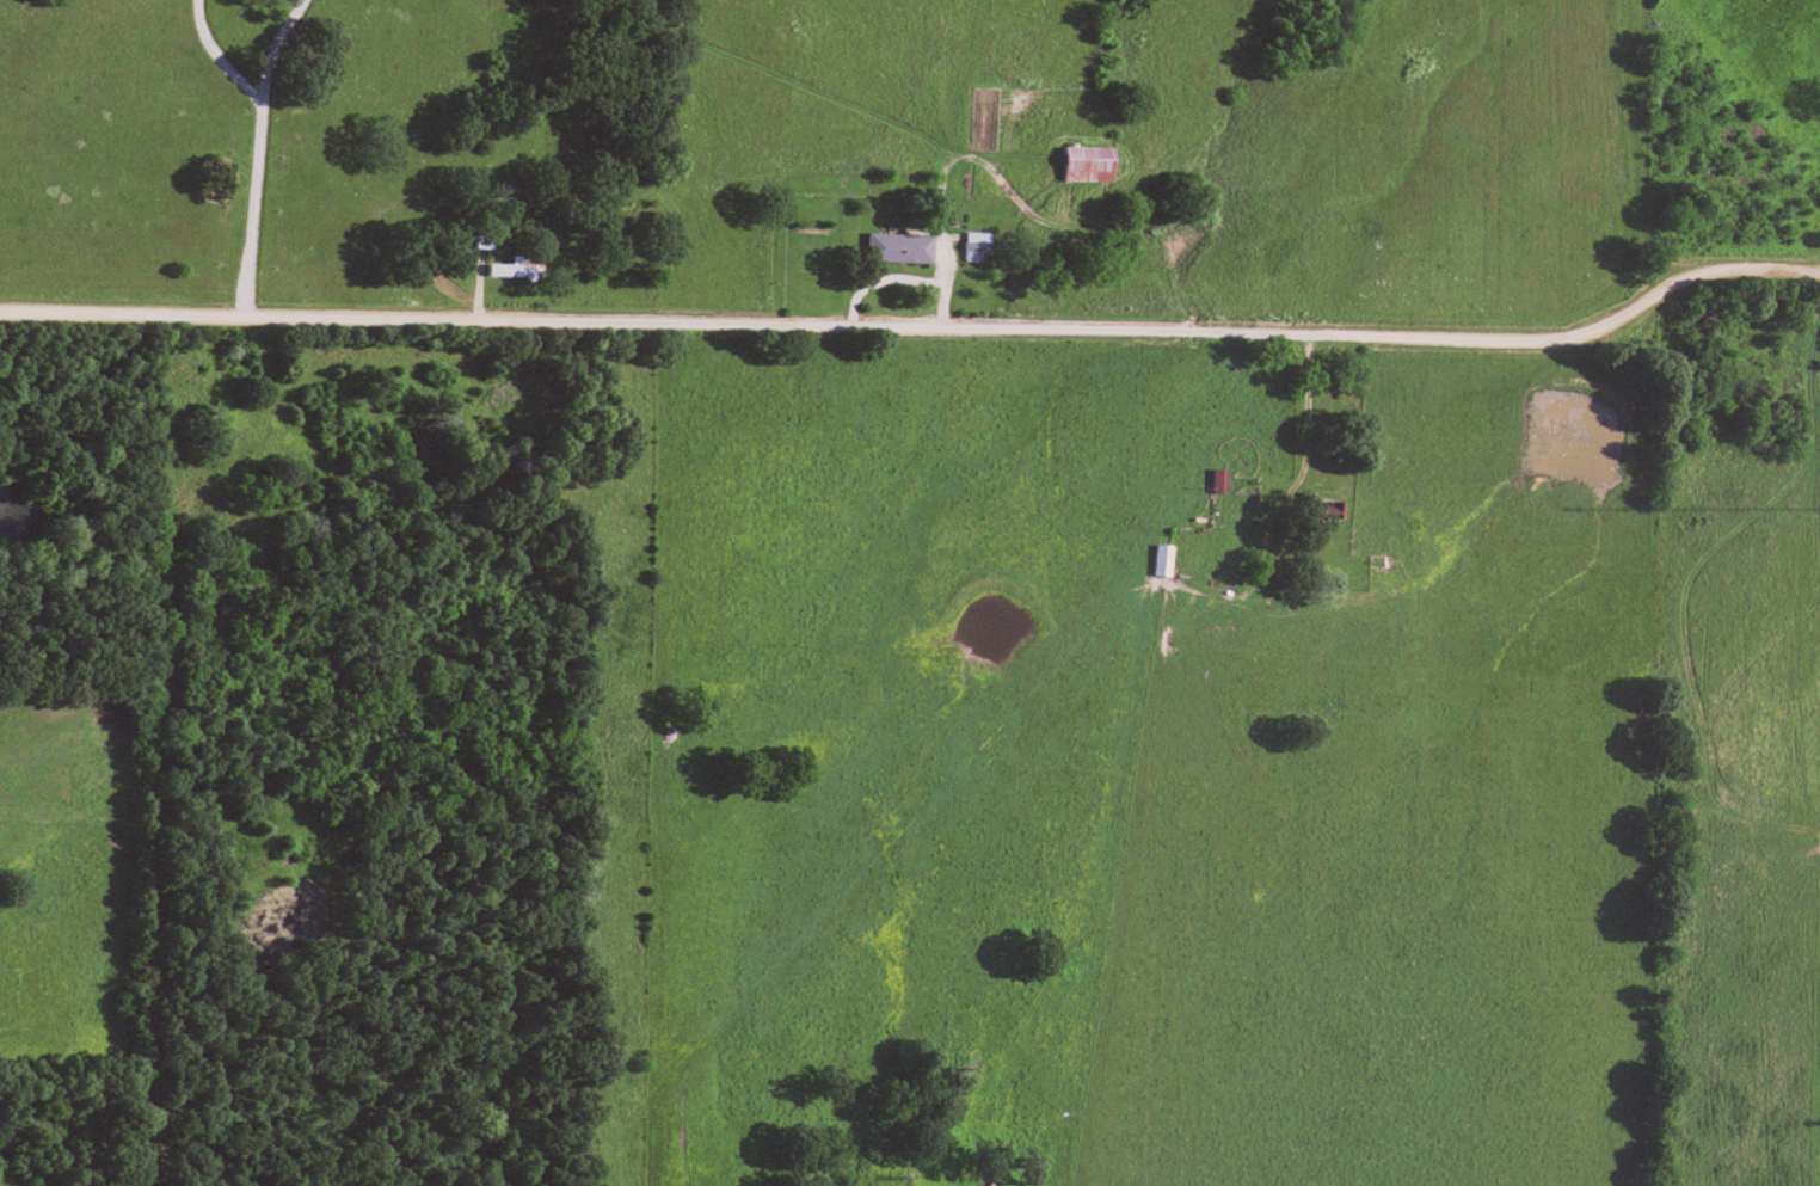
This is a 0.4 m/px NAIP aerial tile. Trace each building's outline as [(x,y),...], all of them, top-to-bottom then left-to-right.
[(1061,177),(1109,178),(1110,144),(1062,143),(1061,177)] [(931,231),(867,229),(867,257),(931,259),(931,231)] [(964,257),(980,257),(980,249),(989,249),(989,229),(964,229),(964,257)] [(1151,572),(1169,573),(1170,542),(1153,541),(1151,572)]
